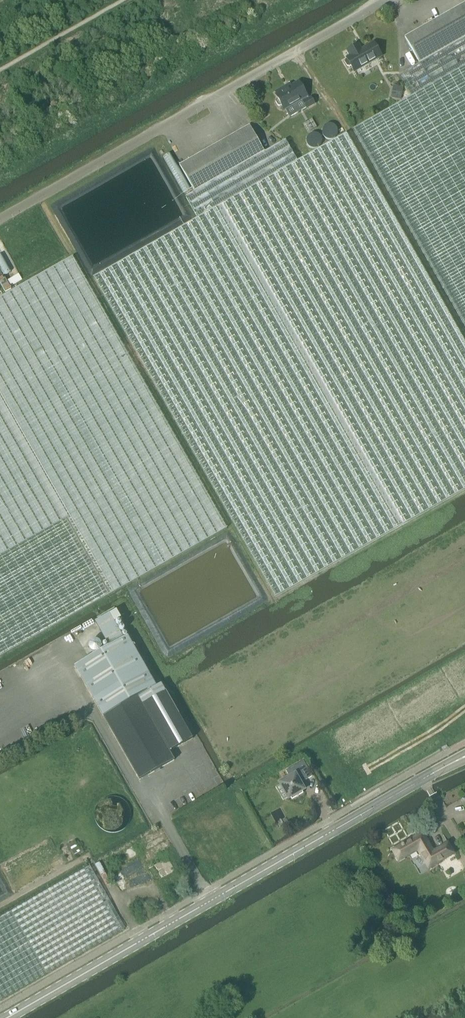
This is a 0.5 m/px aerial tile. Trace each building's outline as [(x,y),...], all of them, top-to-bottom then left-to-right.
[(405,37),(420,64),(399,75),(411,96),(353,129),(464,326),(464,3),(405,37)] [(374,43),(361,50),(358,44),(348,50),(351,56),(347,58),(347,59),(346,60),(345,62),(347,66),(349,66),(351,65),(354,71),(381,56),(374,43)] [(311,97),(309,99),(307,96),(299,81),(285,89),(284,87),(275,92),(276,94),(275,94),(278,99),(276,100),(275,102),(278,105),(279,106),(281,105),(284,109),(302,99),(303,102),(307,108),(314,103),(311,97)] [(393,85),(391,97),(400,99),(403,87),(393,85)] [(264,152),(250,125),(179,165),(194,192),(185,197),(197,217),(93,277),(275,597),(464,489),(464,342),(346,133),(297,161),(285,140),(264,152)] [(227,528),(72,256),(0,297),(0,657),(227,528)] [(11,288),(4,275),(0,277),(0,283),(5,292),(11,288)] [(121,618),(116,610),(109,614),(95,622),(109,646),(75,666),(139,780),(174,760),(169,752),(193,738),(166,691),(165,691),(161,684),(156,687),(127,636),(123,638),(114,622),(121,618)] [(281,784),(279,785),(287,797),(288,797),(289,798),(290,797),(292,799),(303,793),(302,790),(304,789),(300,783),(312,776),(303,760),(297,764),(286,770),(290,777),(280,783),(281,784)] [(428,868),(454,853),(448,843),(433,851),(422,833),(392,850),(398,860),(418,849),(428,868)] [(76,857),(81,854),(74,841),(68,844),(76,857)] [(0,917),(0,1000),(125,929),(89,866),(0,917)]
